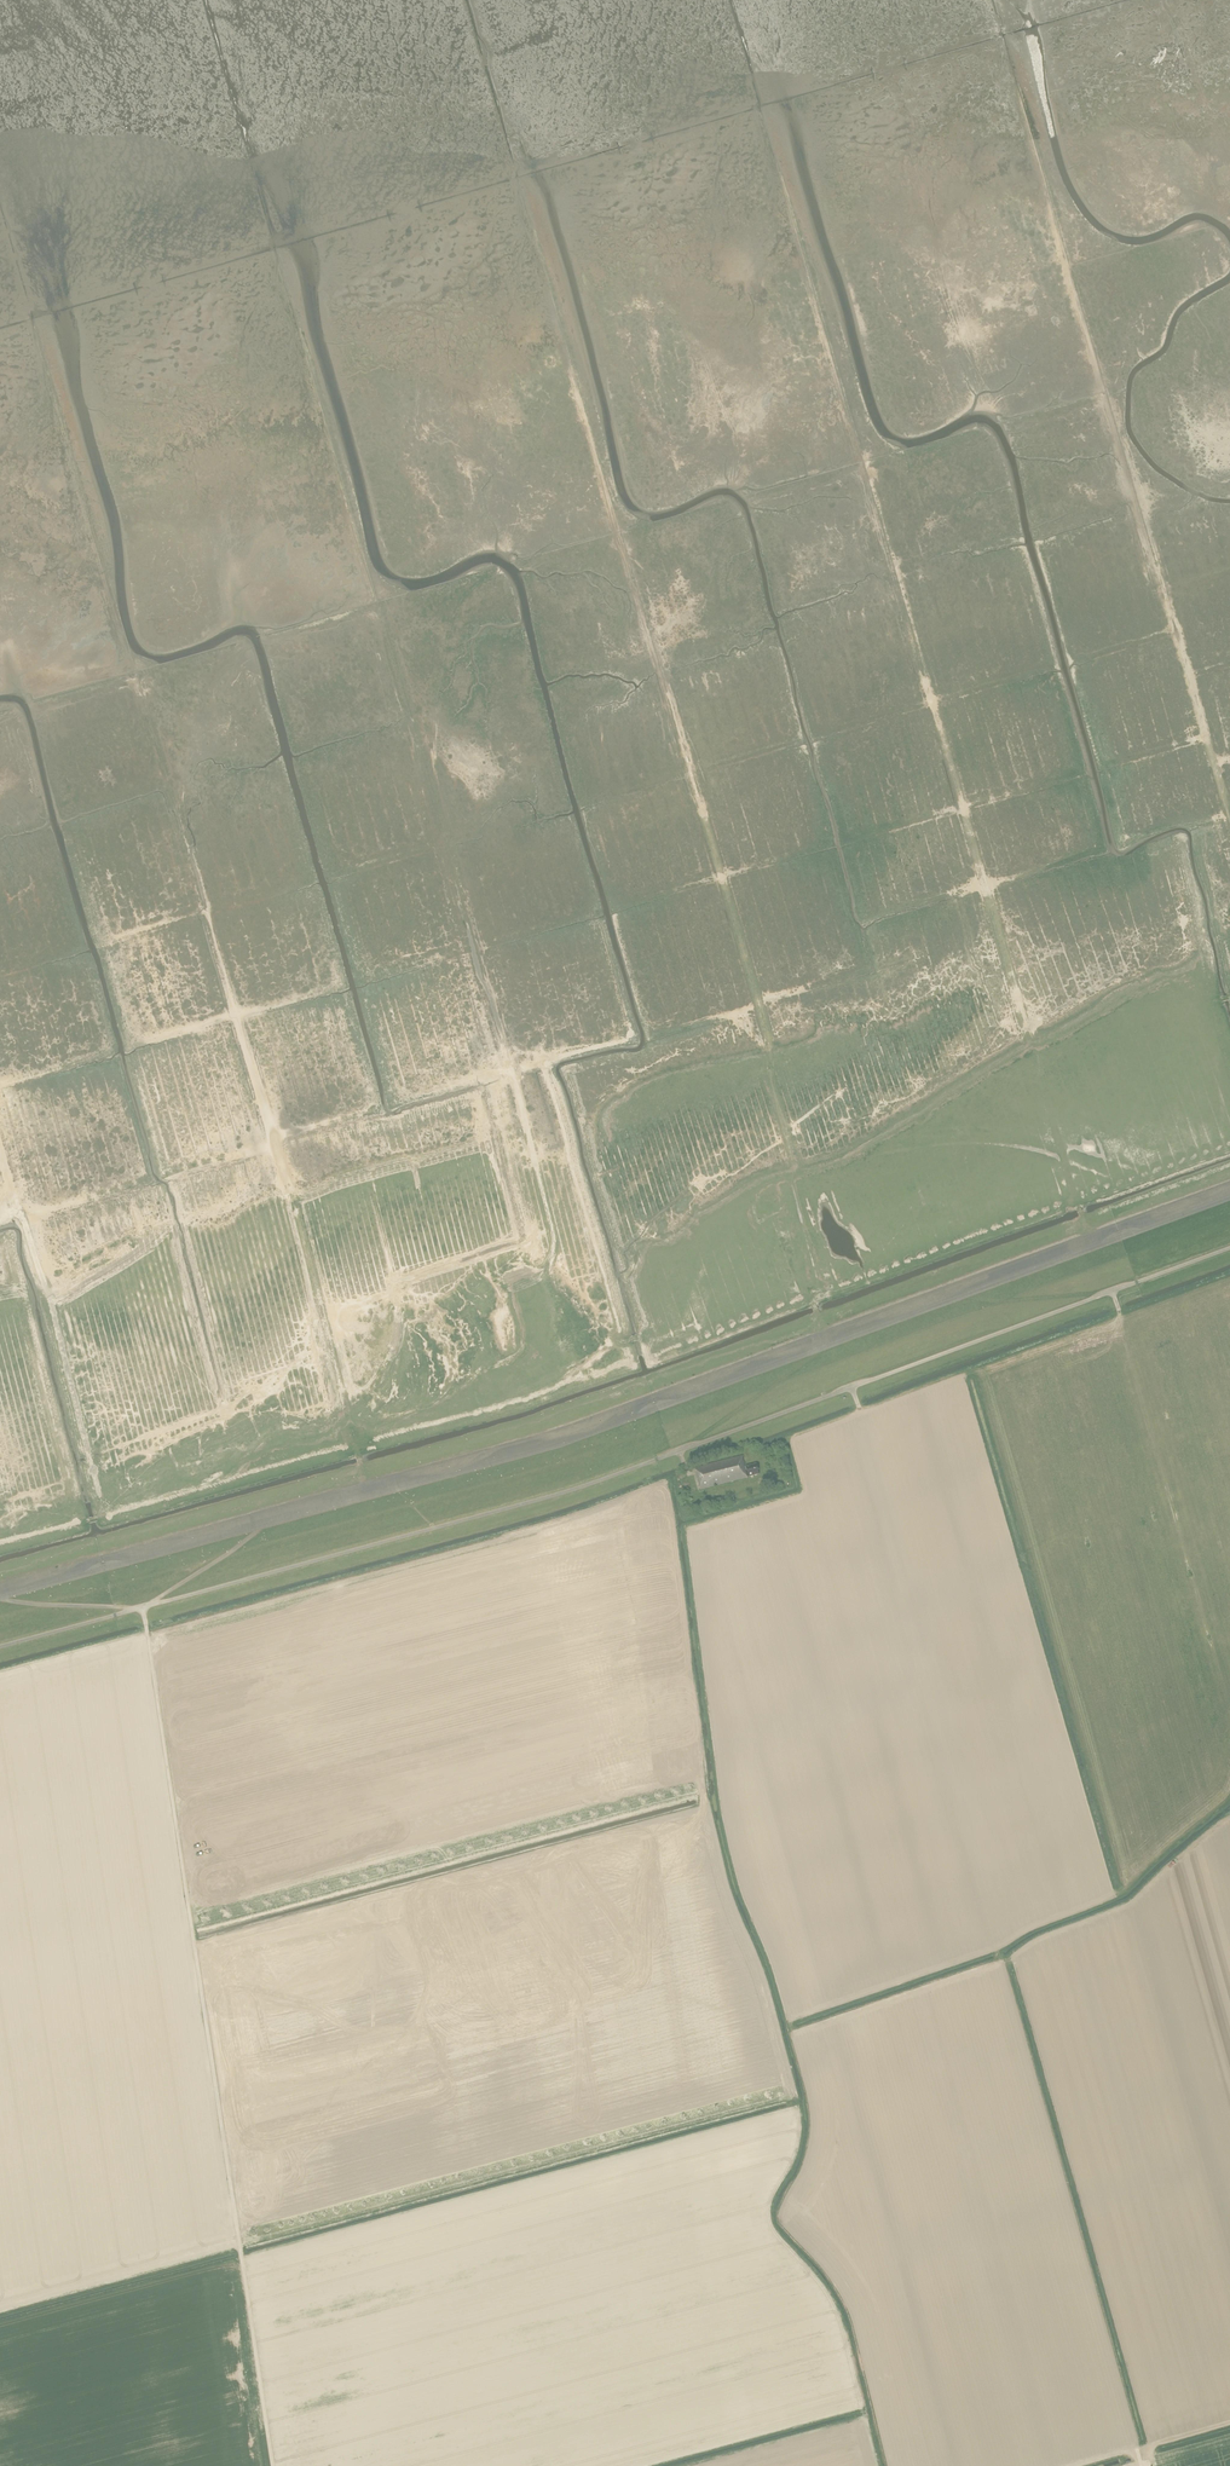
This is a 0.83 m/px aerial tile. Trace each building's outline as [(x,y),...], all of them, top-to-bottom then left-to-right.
[(745,1467),(742,1456),(695,1468),(701,1489),(748,1477),(746,1470),(747,1470),(749,1477),(759,1474),(756,1464),(745,1467)]
